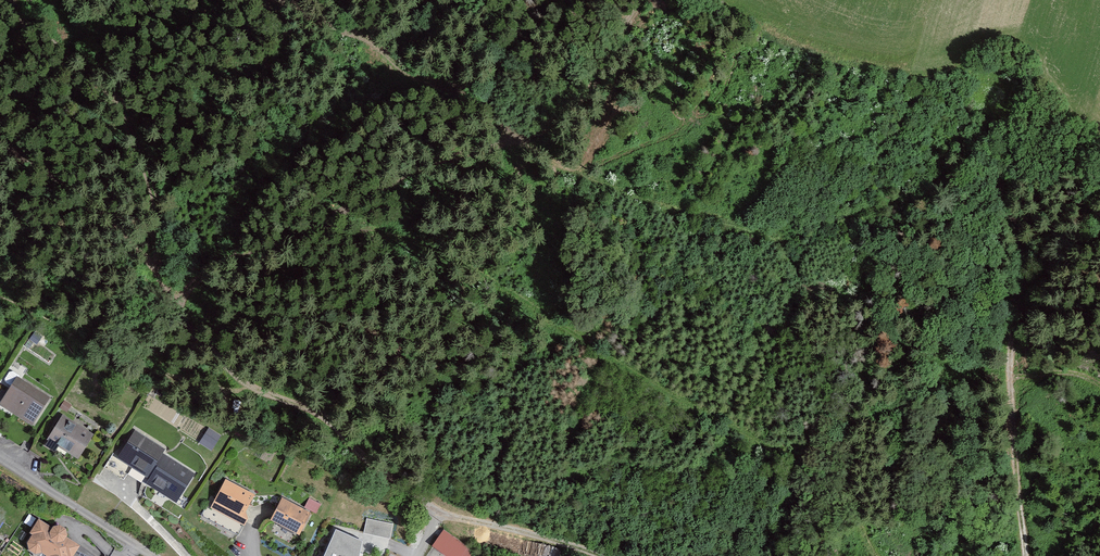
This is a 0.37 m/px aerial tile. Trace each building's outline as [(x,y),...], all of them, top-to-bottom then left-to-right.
[(48,398),(18,378),(1,404),(32,423),(48,398)] [(92,434),(63,416),(49,438),(78,457),(92,434)] [(207,428),(199,441),(211,448),(219,435),(207,428)] [(165,449),(135,430),(118,456),(113,453),(104,467),(124,480),(128,473),(142,482),(143,480),(176,501),(194,474),(162,454),(165,449)] [(254,495),(226,480),(213,504),(210,502),(202,515),(238,535),(247,518),(244,511),(254,495)] [(313,495),(305,503),(315,512),(322,503),(313,495)] [(309,512),(283,499),(272,520),(299,533),(309,512)] [(36,511),(17,543),(38,555),(73,555),(83,539),(36,511)] [(368,515),(364,530),(392,537),(396,522),(368,515)] [(336,531),(326,555),(358,555),(361,543),(336,531)] [(444,532),(434,546),(448,555),(461,555),(467,548),(444,532)]
